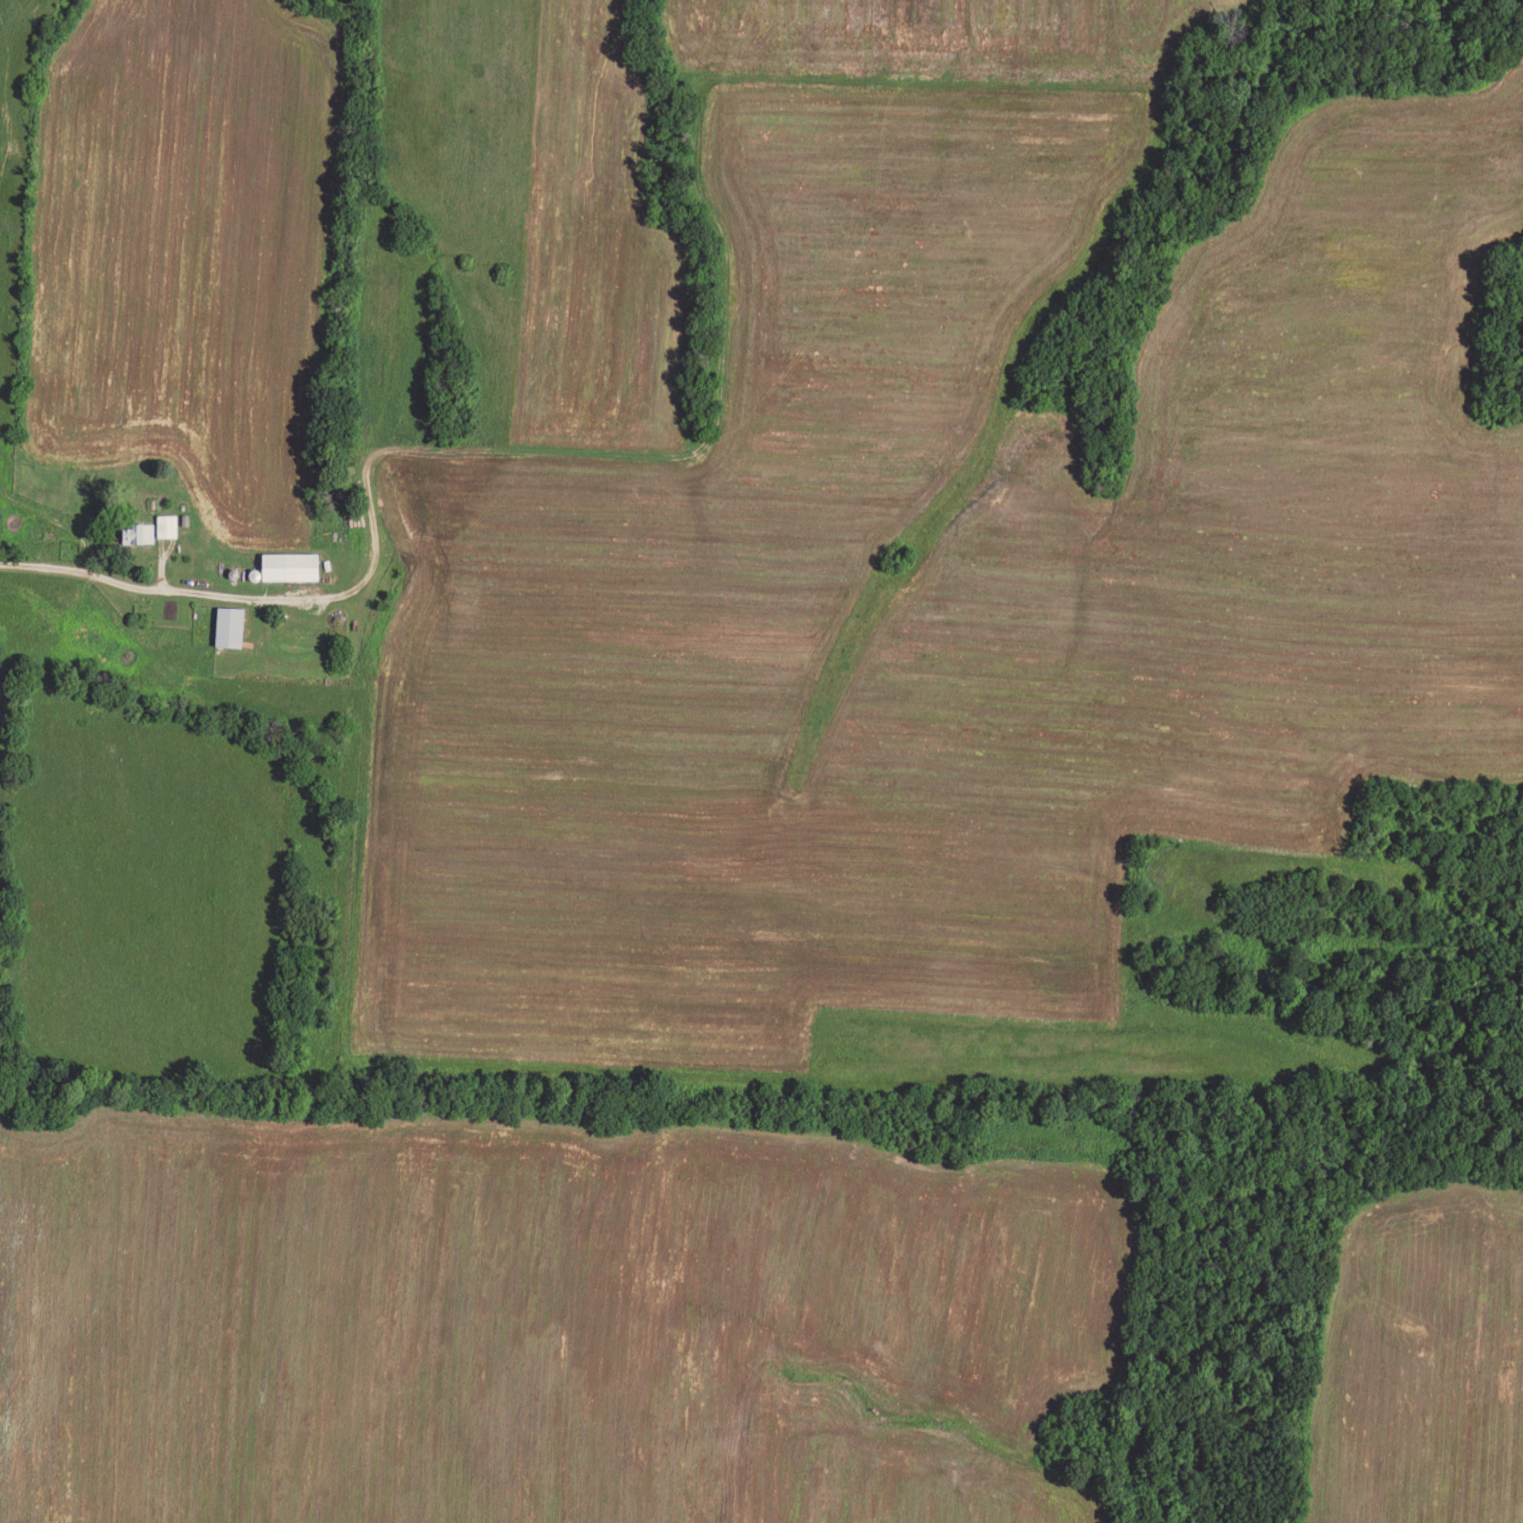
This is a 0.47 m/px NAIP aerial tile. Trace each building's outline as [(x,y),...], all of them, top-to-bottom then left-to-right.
[(179,536),(178,513),(159,514),(159,536),(179,536)] [(135,527),(123,527),(123,542),(156,541),(155,522),(135,523),(135,527)] [(323,552),(266,551),(266,578),(322,579),(323,552)] [(245,645),(247,606),(221,605),(219,644),(245,645)]
